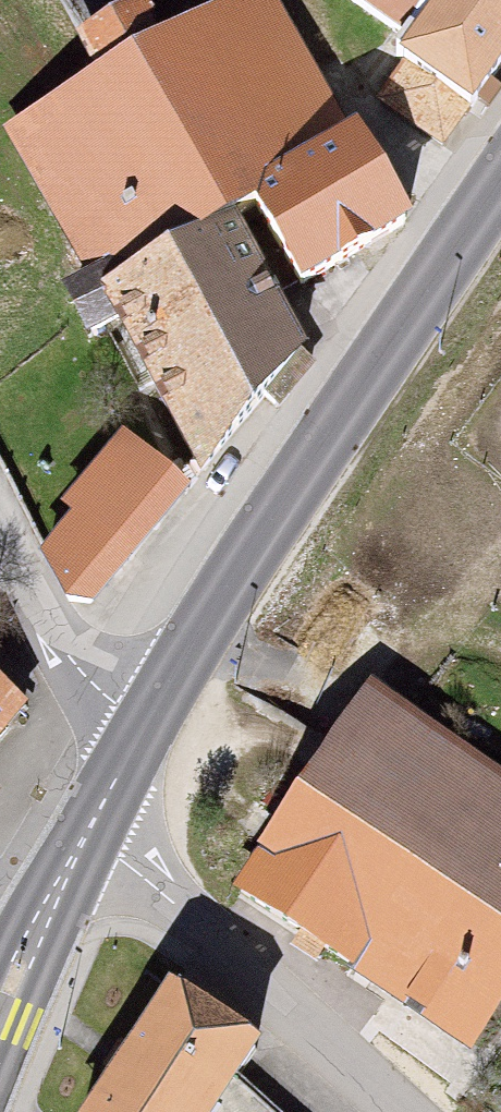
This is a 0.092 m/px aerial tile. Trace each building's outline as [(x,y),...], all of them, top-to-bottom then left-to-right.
[(247,252),(221,203),(254,186),(239,157),(321,113),(261,0),(215,0),(150,34),(132,0),(122,0),(64,31),(85,72),(27,102),(0,52),(0,277),(30,260),(5,213),(33,198),(73,274),(53,285),(82,339),(111,324),(247,252)] [(367,97),(427,139),(500,34),(500,0),(347,0),(388,29),(375,47),(393,60),(367,97)] [(292,179),(249,205),(290,272),(392,210),(340,125),(281,161),(292,179)] [(111,324),(192,477),(307,364),(247,252),(111,324)] [(116,439),(21,542),(45,585),(88,603),(183,501),(116,439)] [(23,700),(0,681),(0,729),(23,700)] [(357,692),(228,875),(465,1042),(500,991),(500,793),(357,692)] [(63,1111),(212,1111),(256,1045),(153,977),(63,1111)]
